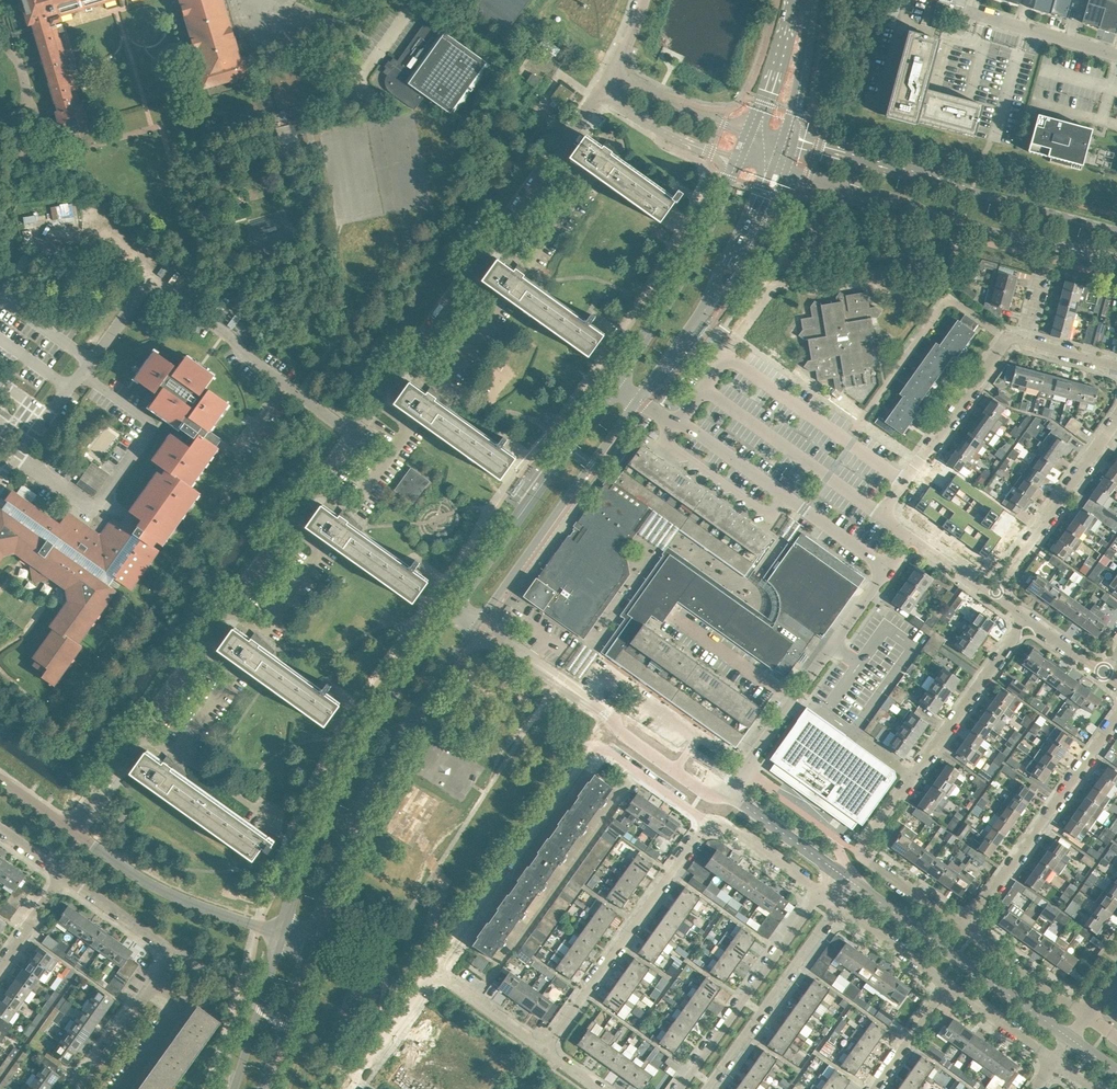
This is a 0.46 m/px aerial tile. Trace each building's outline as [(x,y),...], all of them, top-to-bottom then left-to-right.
[(116,0),(21,0),(29,26),(30,25),(32,33),(35,32),(59,112),(56,113),(62,130),(67,129),(69,136),(85,131),(83,124),(88,123),(83,105),(80,106),(54,18),(116,0)] [(201,71),(197,72),(203,90),(250,75),(245,57),(241,59),(224,0),(180,0),(201,71)] [(471,9),(506,34),(530,0),(477,0),(471,9)] [(1054,0),(1036,0),(1033,10),(1050,15),(1051,13),(1054,0)] [(1051,13),(1068,18),(1073,0),(1054,0),(1051,13)] [(1107,0),(1089,0),(1086,11),(1085,11),(1082,22),(1099,27),(1107,0)] [(1116,30),(1116,1),(1113,0),(1107,0),(1099,27),(1098,29),(1116,34),(1116,30)] [(490,65),(447,34),(442,30),(441,31),(426,21),(398,61),(394,58),(383,72),(388,75),(386,78),(385,81),(386,84),(387,87),(388,90),(391,92),(415,110),(425,96),(454,116),(461,106),(471,113),(493,82),(483,75),(490,65)] [(940,40),(921,35),(908,32),(886,111),(883,110),(882,112),(886,113),(885,117),(917,126),(918,122),(975,137),(984,105),(927,90),(940,40)] [(555,56),(560,49),(544,38),(539,45),(555,56)] [(536,87),(541,79),(533,73),(527,81),(536,87)] [(563,107),(573,93),(561,84),(550,99),(563,107)] [(1092,130),(1062,122),(1038,115),(1028,152),(1051,158),(1050,162),(1081,170),(1091,133),(1092,130)] [(571,159),(660,222),(674,202),(676,204),(683,195),(678,191),(671,200),(610,156),(615,150),(614,149),(606,144),(606,143),(601,150),(585,138),(571,159)] [(255,251),(258,260),(271,256),(268,247),(255,251)] [(996,270),(998,264),(982,259),(976,268),(984,270),(985,267),(996,270)] [(483,281),(588,356),(603,336),(596,331),(598,328),(592,323),(596,317),(591,314),(585,323),(523,279),(527,272),(526,272),(519,267),(519,266),(518,266),(513,272),(497,261),(483,281)] [(810,266),(730,379),(827,450),(875,382),(880,374),(880,375),(882,372),(881,372),(914,326),(914,327),(916,324),(915,324),(919,320),(860,278),(850,292),(848,290),(838,282),(836,285),(810,266)] [(995,273),(993,279),(991,288),(1012,293),(1017,278),(1000,273),(999,274),(995,273)] [(977,294),(972,291),(968,288),(972,283),(967,282),(964,285),(960,291),(973,300),(977,294)] [(1079,300),(1082,286),(1065,282),(1062,295),(1079,300)] [(1012,293),(991,288),(989,287),(983,307),(998,318),(1001,314),(1003,308),(1008,309),(1012,293)] [(1095,297),(1097,297),(1096,304),(1100,306),(1103,296),(1106,297),(1107,293),(1097,290),(1095,297)] [(1075,313),(1079,300),(1062,295),(1058,308),(1075,313)] [(1072,326),(1075,313),(1058,308),(1055,322),(1072,326)] [(973,331),(978,324),(965,314),(960,322),(973,331)] [(951,335),(966,345),(975,332),(973,331),(960,322),(958,320),(952,328),(955,330),(951,335)] [(1068,340),(1072,326),(1055,322),(1051,335),(1068,340)] [(1088,324),(1086,330),(1093,332),(1095,325),(1088,324)] [(1098,326),(1096,333),(1103,335),(1105,328),(1098,326)] [(1090,344),(1093,332),(1086,330),(1083,343),(1090,344)] [(1099,347),(1103,335),(1096,333),(1093,345),(1099,347)] [(953,356),(957,358),(966,345),(951,335),(947,340),(945,338),(940,345),(939,346),(953,355),(953,356)] [(944,368),(953,356),(953,355),(939,346),(940,345),(936,343),(930,351),(933,352),(929,357),(944,368)] [(22,497),(12,491),(5,500),(8,502),(3,509),(0,507),(0,555),(5,554),(5,553),(9,552),(9,553),(11,553),(11,552),(15,551),(15,553),(22,551),(24,553),(22,556),(32,564),(31,565),(34,581),(50,579),(51,577),(61,585),(64,581),(66,583),(67,590),(69,590),(70,594),(68,594),(68,595),(70,595),(70,599),(69,599),(70,607),(69,609),(67,608),(63,607),(63,612),(59,617),(56,617),(56,622),(52,628),(53,629),(53,634),(49,639),(46,639),(46,644),(42,649),(39,648),(39,653),(35,659),(37,661),(34,666),(45,673),(42,677),(54,685),(55,684),(53,683),(56,680),(57,681),(65,670),(64,669),(66,665),(68,666),(69,665),(67,664),(70,661),(71,662),(79,650),(78,649),(80,646),(81,647),(82,646),(71,638),(74,634),(81,639),(86,633),(84,632),(87,629),(88,630),(89,629),(88,628),(90,624),(91,625),(99,614),(98,613),(101,610),(102,611),(103,609),(101,609),(104,605),(105,606),(113,595),(112,594),(114,590),(116,591),(116,590),(109,585),(114,578),(131,590),(132,588),(130,587),(133,583),(135,584),(146,568),(144,567),(147,563),(149,564),(150,563),(148,561),(152,557),(153,558),(159,550),(153,546),(157,541),(163,545),(168,537),(167,536),(170,531),(172,532),(173,531),(171,530),(174,525),(176,527),(187,511),(185,510),(188,505),(190,507),(191,505),(189,504),(192,500),(194,501),(200,493),(191,486),(196,479),(194,478),(198,473),(199,474),(200,473),(198,472),(202,467),(203,469),(214,453),(213,452),(216,447),(218,449),(218,448),(214,444),(219,437),(210,431),(215,423),(213,421),(217,417),(219,418),(220,417),(217,415),(221,411),(223,412),(229,404),(210,390),(208,391),(205,389),(215,376),(206,370),(204,372),(200,369),(201,367),(200,366),(199,368),(194,365),(196,363),(187,356),(177,370),(174,367),(176,366),(156,352),(150,360),(152,362),(149,366),(147,365),(146,366),(148,368),(145,372),(143,371),(136,379),(156,393),(157,392),(160,394),(151,407),(159,413),(161,411),(166,414),(164,416),(165,417),(167,415),(171,418),(170,421),(179,427),(182,421),(185,423),(181,429),(191,436),(186,444),(172,434),(166,442),(168,443),(165,448),(163,447),(162,448),(164,449),(161,454),(159,452),(153,461),(167,471),(163,475),(159,472),(158,473),(160,474),(156,479),(155,478),(144,493),(145,494),(142,499),(140,498),(140,499),(141,500),(138,505),(136,503),(130,512),(134,514),(130,520),(126,518),(122,524),(114,518),(104,530),(106,532),(103,537),(68,512),(60,524),(22,497)] [(918,368),(935,381),(944,368),(929,357),(926,362),(923,361),(918,368)] [(1025,386),(1030,370),(1016,366),(1012,383),(1019,385),(1018,390),(1024,391),(1025,386)] [(935,381),(918,368),(912,376),(915,378),(911,383),(926,393),(935,381)] [(1039,390),(1044,374),(1030,370),(1025,386),(1039,390)] [(1053,394),(1057,378),(1044,374),(1039,390),(1053,394)] [(1067,398),(1071,381),(1057,378),(1053,394),(1067,398)] [(1079,408),(1085,385),(1071,381),(1067,398),(1080,401),(1078,408),(1079,408)] [(917,406),(926,393),(911,383),(908,388),(905,386),(899,394),(903,396),(917,406)] [(426,395),(410,384),(395,404),(500,479),(515,459),(508,454),(511,450),(504,445),(508,440),(503,437),(497,446),(435,402),(439,395),(439,394),(438,395),(431,389),(430,388),(426,395)] [(1099,389),(1085,385),(1079,408),(1086,410),(1087,403),(1094,405),(1099,389)] [(995,396),(1005,404),(1010,407),(1012,400),(1009,399),(998,391),(995,396)] [(897,411),(911,421),(921,408),(917,406),(903,396),(898,404),(900,406),(897,411)] [(1005,407),(993,399),(985,410),(1003,423),(1005,424),(1009,419),(1001,413),(1005,407)] [(1030,404),(1026,403),(1022,401),(1020,409),(1028,411),(1030,404)] [(1003,423),(985,410),(977,420),(989,429),(996,433),(1003,423)] [(895,429),(902,434),(911,421),(897,411),(893,416),(891,414),(885,421),(885,422),(895,429)] [(1019,434),(1030,420),(1031,418),(1030,416),(1028,416),(1026,418),(1026,417),(1018,428),(1015,426),(1013,430),(1019,434)] [(875,423),(891,434),(895,429),(885,422),(885,421),(879,417),(880,419),(877,423),(875,422),(875,423)] [(1072,417),(1068,422),(1078,430),(1083,424),(1072,417)] [(989,429),(977,420),(970,431),(982,440),(989,429)] [(1073,438),(1073,437),(1051,421),(1047,426),(1052,430),(1043,443),(1060,455),(1068,444),(1066,443),(1071,437),(1073,438)] [(1078,430),(1068,422),(1064,427),(1075,435),(1078,430)] [(1019,434),(1013,430),(1010,434),(1017,438),(1019,434)] [(649,436),(655,440),(658,435),(652,431),(649,436)] [(985,442),(982,440),(970,431),(962,442),(976,452),(978,453),(985,442)] [(1026,431),(1023,435),(1029,439),(1032,435),(1026,431)] [(1053,466),(1060,456),(1060,455),(1043,443),(1040,441),(1037,445),(1039,447),(1035,453),(1037,454),(1053,466)] [(976,452),(962,442),(954,453),(972,465),(976,460),(973,457),(976,452)] [(772,537),(696,483),(642,445),(619,478),(748,570),(772,537)] [(1000,447),(997,451),(1004,455),(1007,451),(1000,447)] [(1013,448),(1011,452),(1017,457),(1020,453),(1013,448)] [(1004,455),(997,451),(995,454),(1001,459),(1004,455)] [(1017,457),(1011,452),(1008,456),(1015,460),(1017,457)] [(972,465),(954,453),(947,463),(959,472),(963,466),(969,470),(972,465)] [(1045,477),(1053,466),(1037,454),(1029,465),(1045,477)] [(1116,461),(1107,473),(1116,480),(1116,462),(1116,461)] [(1037,487),(1045,477),(1029,465),(1022,476),(1037,487)] [(411,467),(405,476),(406,477),(396,490),(395,489),(395,490),(413,504),(430,481),(411,467)] [(985,469),(982,472),(989,477),(992,473),(985,469)] [(1005,474),(998,469),(995,473),(1002,478),(1005,474)] [(989,477),(982,472),(979,476),(986,481),(989,477)] [(1107,473),(1099,485),(1110,494),(1116,484),(1116,480),(1107,473)] [(957,475),(947,488),(956,494),(960,489),(976,500),(982,492),(957,475)] [(1030,498),(1037,487),(1022,476),(1014,487),(1030,498)] [(98,491),(81,479),(77,484),(94,496),(98,491)] [(989,494),(993,489),(987,485),(983,490),(989,494)] [(1102,506),(1110,494),(1099,485),(1090,497),(1101,505),(1102,506)] [(1027,502),(1030,498),(1014,487),(1002,503),(1018,514),(1022,509),(1024,510),(1029,504),(1027,502)] [(620,546),(627,536),(640,518),(639,510),(608,488),(602,488),(573,529),(574,530),(570,535),(569,535),(526,596),(580,635),(624,573),(620,546)] [(930,488),(915,509),(932,521),(937,513),(928,507),(934,499),(938,501),(941,496),(930,488)] [(941,496),(938,501),(955,514),(963,519),(968,512),(952,501),(956,494),(947,488),(941,496)] [(982,492),(976,500),(992,512),(988,517),(997,524),(1007,510),(982,492)] [(1102,506),(1101,505),(1096,510),(1116,526),(1116,516),(1113,514),(1102,506)] [(338,518),(322,507),(308,527),(413,602),(427,582),(420,577),(423,573),(416,568),(420,563),(415,560),(409,569),(347,524),(352,518),(351,517),(351,518),(343,512),(342,511),(338,518)] [(1098,519),(1093,515),(1082,508),(1074,519),(1092,531),(1093,531),(1090,530),(1098,519)] [(1096,510),(1093,515),(1098,519),(1116,532),(1116,531),(1116,526),(1096,510)] [(968,512),(963,519),(970,525),(988,537),(991,532),(997,524),(988,517),(983,524),(968,512)] [(937,513),(932,521),(951,535),(963,519),(955,514),(950,522),(937,513)] [(963,519),(951,535),(971,549),(977,541),(964,532),(970,525),(963,519)] [(1092,531),(1074,519),(1067,529),(1079,538),(1083,532),(1089,537),(1092,531)] [(1079,538),(1067,529),(1059,540),(1071,549),(1071,548),(1075,551),(1078,547),(1083,541),(1079,538)] [(977,541),(971,549),(987,561),(1002,540),(991,532),(988,537),(991,540),(985,547),(977,541)] [(822,637),(864,578),(864,579),(865,578),(864,577),(864,578),(801,533),(767,581),(765,579),(765,580),(769,583),(773,587),(776,592),(778,597),(779,602),(780,607),(779,613),(777,618),(774,623),(775,624),(772,628),(793,643),(788,650),(799,658),(816,634),(822,638),(823,637),(822,637)] [(1102,538),(1099,542),(1106,547),(1109,543),(1105,540),(1102,538)] [(1071,549),(1059,540),(1051,551),(1063,559),(1067,554),(1075,559),(1079,554),(1075,551),(1071,548),(1071,549)] [(1078,547),(1075,551),(1079,554),(1086,560),(1089,556),(1078,547)] [(1110,547),(1107,551),(1114,556),(1116,552),(1110,547)] [(1094,549),(1089,556),(1086,560),(1093,564),(1101,553),(1094,549)] [(1114,556),(1107,551),(1104,555),(1111,560),(1114,556)] [(1059,568),(1063,563),(1052,556),(1049,561),(1059,568)] [(738,604),(723,593),(675,559),(667,560),(632,608),(633,616),(644,624),(652,614),(662,622),(678,601),(774,669),(774,670),(785,677),(799,658),(788,650),(793,643),(772,628),(738,604)] [(1086,575),(1093,564),(1086,560),(1079,570),(1086,575)] [(1068,566),(1063,563),(1059,568),(1064,572),(1068,566)] [(917,567),(908,580),(924,591),(933,579),(917,567)] [(1088,577),(1099,585),(1102,579),(1092,572),(1088,577)] [(1039,596),(1049,582),(1037,574),(1026,590),(1032,595),(1034,592),(1039,596)] [(1081,586),(1086,579),(1082,577),(1078,583),(1081,586)] [(1085,589),(1090,582),(1086,579),(1081,586),(1085,589)] [(928,594),(924,591),(908,580),(900,591),(916,602),(920,605),(928,594)] [(1051,604),(1061,591),(1049,582),(1039,596),(1051,604)] [(916,602),(900,591),(892,602),(908,613),(916,602)] [(945,606),(953,595),(947,591),(940,602),(945,606)] [(1062,613),(1072,599),(1061,591),(1051,604),(1062,613)] [(1105,601),(1109,596),(1105,593),(1101,598),(1105,601)] [(1109,596),(1105,601),(1116,609),(1116,608),(1116,602),(1109,596)] [(963,601),(957,598),(949,609),(955,613),(963,601)] [(1074,621),(1084,607),(1072,599),(1062,613),(1074,621)] [(1095,615),(1099,610),(1100,608),(1094,604),(1089,611),(1084,607),(1074,621),(1085,629),(1095,615)] [(935,608),(932,613),(940,619),(943,613),(935,608)] [(1097,637),(1107,624),(1101,619),(1105,614),(1099,610),(1095,615),(1085,629),(1097,637)] [(979,612),(970,623),(986,635),(995,623),(979,612)] [(950,619),(943,613),(940,619),(947,624),(950,619)] [(935,631),(924,623),(914,615),(910,622),(931,637),(935,631)] [(763,709),(666,639),(644,624),(633,616),(610,649),(739,741),(763,709)] [(987,636),(986,635),(970,623),(962,634),(978,646),(981,642),(983,642),(985,642),(988,638),(987,636)] [(250,641),(234,629),(219,649),(325,725),(339,705),(332,700),(335,696),(328,691),(332,686),(327,683),(321,692),(259,647),(264,641),(263,640),(255,635),(254,634),(250,641)] [(947,639),(935,631),(931,637),(943,645),(947,639)] [(970,657),(978,646),(962,634),(954,646),(970,657)] [(934,658),(943,645),(931,637),(922,649),(934,658)] [(1034,672),(1044,658),(1042,656),(1043,654),(1034,647),(1022,664),(1034,672)] [(1046,680),(1057,664),(1049,658),(1047,660),(1044,658),(1034,672),(1030,678),(1035,682),(1039,676),(1046,680)] [(907,671),(912,674),(917,667),(912,663),(907,671)] [(1057,689),(1067,675),(1065,673),(1066,670),(1057,664),(1046,680),(1057,689)] [(960,679),(944,668),(935,679),(951,691),(960,679)] [(785,677),(774,670),(771,674),(782,682),(785,677)] [(929,675),(921,686),(927,691),(935,679),(929,675)] [(1069,697),(1079,683),(1067,675),(1057,689),(1069,697)] [(943,702),(951,691),(935,679),(927,691),(943,702)] [(1013,679),(1007,687),(1018,695),(1022,690),(1024,686),(1013,679)] [(1077,709),(1080,705),(1090,691),(1079,683),(1069,697),(1065,701),(1071,705),(1077,709)] [(908,693),(897,685),(893,690),(905,699),(908,693)] [(1021,701),(1011,694),(1002,688),(995,699),(1013,712),(1021,701)] [(908,701),(905,699),(893,690),(889,696),(904,707),(908,701)] [(1026,693),(1022,690),(1018,695),(1023,698),(1026,693)] [(935,714),(943,702),(927,691),(919,702),(935,714)] [(1102,700),(1090,691),(1080,705),(1092,713),(1102,700)] [(1013,712),(995,699),(987,709),(999,718),(1002,713),(1009,718),(1013,712)] [(1041,711),(1045,705),(1041,702),(1036,708),(1041,711)] [(1049,708),(1045,705),(1041,711),(1045,714),(1049,708)] [(1068,723),(1077,709),(1071,705),(1069,708),(1067,707),(1060,717),(1056,714),(1052,720),(1064,728),(1068,723)] [(886,711),(881,707),(865,730),(870,734),(878,722),(886,711)] [(999,718),(987,709),(979,720),(998,734),(1002,728),(995,723),(999,718)] [(901,722),(904,724),(920,735),(928,723),(909,710),(901,722)] [(776,752),(770,759),(776,763),(770,770),(785,781),(835,816),(842,821),(852,829),(858,821),(862,825),(867,817),(879,800),(881,797),(895,777),(894,771),(855,743),(846,736),(845,736),(846,734),(839,729),(838,730),(833,737),(812,721),(814,719),(805,713),(803,715),(802,714),(801,714),(797,720),(798,721),(776,752)] [(1025,715),(1023,719),(1029,724),(1032,720),(1025,715)] [(1029,724),(1023,719),(1020,724),(1027,728),(1029,724)] [(998,734),(979,720),(972,731),(983,739),(987,734),(994,739),(998,734)] [(884,726),(878,722),(870,734),(875,738),(884,726)] [(1036,722),(1033,726),(1039,730),(1042,727),(1036,722)] [(1078,730),(1069,724),(1068,723),(1064,728),(1074,735),(1078,730)] [(912,746),(920,735),(904,724),(896,735),(912,746)] [(1046,736),(1039,730),(1033,726),(1025,737),(1035,745),(1042,736),(1044,738),(1046,736)] [(1066,750),(1074,739),(1056,726),(1049,738),(1054,741),(1066,750)] [(983,739),(972,731),(964,741),(983,755),(987,750),(980,745),(983,739)] [(903,758),(912,746),(896,735),(887,746),(903,758)] [(1010,737),(1008,740),(1014,745),(1017,741),(1010,737)] [(1058,761),(1066,750),(1054,741),(1049,738),(1041,749),(1058,761)] [(1007,756),(1014,745),(1008,740),(1005,745),(1007,746),(1002,753),(1007,756)] [(983,755),(964,741),(956,752),(958,753),(955,757),(965,765),(968,761),(975,766),(983,755)] [(1017,747),(1026,754),(1029,750),(1020,743),(1017,747)] [(1051,771),(1058,761),(1041,749),(1033,759),(1051,771)] [(162,763),(146,752),(132,772),(253,859),(255,857),(262,862),(273,847),(272,846),(276,840),(269,836),(267,838),(172,770),(176,764),(175,763),(167,758),(168,758),(167,757),(162,763)] [(1006,762),(1017,769),(1021,764),(1010,756),(1006,762)] [(992,762),(999,766),(1002,763),(995,758),(992,762)] [(1043,782),(1051,771),(1033,759),(1032,761),(1026,770),(1043,782)] [(949,763),(941,774),(957,785),(959,787),(963,782),(956,777),(961,771),(949,763)] [(1013,779),(1017,774),(1005,764),(1001,770),(1013,779)] [(977,765),(973,770),(989,781),(992,776),(977,765)] [(1109,765),(1102,775),(1116,786),(1116,770),(1109,765)] [(605,800),(614,787),(613,787),(595,775),(596,774),(595,774),(574,803),(593,816),(601,805),(603,806),(606,801),(605,800)] [(957,785),(941,774),(933,784),(949,796),(957,785)] [(1102,775),(1094,786),(1111,798),(1116,790),(1116,786),(1102,775)] [(987,784),(976,776),(972,782),(979,786),(972,796),(976,799),(987,784)] [(994,780),(991,783),(998,788),(1000,784),(994,780)] [(1027,804),(1035,793),(1038,789),(1031,784),(1028,788),(1019,781),(1011,792),(1027,804)] [(949,796),(933,784),(925,795),(937,804),(942,806),(949,796)] [(1111,798),(1094,786),(1086,797),(1103,810),(1111,798)] [(1020,814),(1027,804),(1011,792),(1004,802),(1008,805),(1020,814)] [(633,822),(634,821),(648,801),(638,793),(626,809),(632,813),(628,818),(633,822)] [(937,804),(925,795),(918,806),(930,814),(934,809),(939,812),(943,807),(942,806),(937,804)] [(976,799),(972,796),(969,795),(967,798),(970,800),(966,807),(969,809),(976,799)] [(981,797),(979,801),(985,806),(988,802),(981,797)] [(1103,810),(1086,797),(1079,807),(1096,820),(1103,810)] [(644,830),(648,825),(659,808),(648,801),(634,821),(639,825),(638,826),(644,830)] [(985,806),(979,801),(976,805),(982,810),(985,806)] [(585,828),(593,816),(574,803),(554,831),(573,845),(581,833),(583,834),(586,829),(585,828)] [(1012,825),(1020,814),(1008,805),(1000,816),(1012,825)] [(1096,820),(1079,807),(1071,818),(1088,831),(1096,820)] [(659,832),(670,816),(659,808),(648,825),(659,832)] [(929,818),(925,815),(916,808),(912,814),(925,823),(929,818)] [(957,812),(954,815),(961,820),(963,816),(957,812)] [(953,831),(961,820),(954,815),(946,827),(953,831)] [(681,824),(670,816),(659,832),(669,840),(681,824)] [(1004,835),(1012,825),(1000,816),(993,827),(1004,835)] [(629,828),(618,821),(614,818),(609,826),(613,828),(620,834),(623,836),(627,831),(629,828)] [(935,821),(929,818),(925,823),(931,827),(935,821)] [(966,818),(963,822),(970,827),(973,823),(966,818)] [(1088,831),(1071,818),(1063,829),(1075,838),(1075,837),(1080,841),(1084,835),(1085,836),(1088,831)] [(1116,832),(1116,820),(1116,819),(1109,829),(1115,834),(1116,832)] [(971,828),(970,827),(963,822),(955,833),(963,839),(971,828)] [(913,841),(918,834),(904,825),(899,832),(901,833),(891,846),(903,854),(913,841)] [(620,834),(613,828),(609,826),(605,831),(616,840),(620,834)] [(997,846),(1004,835),(993,827),(988,833),(983,829),(980,834),(997,846)] [(564,856),(573,845),(554,831),(534,860),(552,873),(561,861),(562,862),(566,857),(564,856)] [(616,840),(605,831),(601,836),(612,845),(616,840)] [(637,839),(627,831),(623,836),(634,843),(637,839)] [(947,842),(952,835),(948,832),(944,839),(947,842)] [(997,846),(980,834),(978,833),(974,839),(980,844),(977,848),(989,857),(997,846)] [(956,837),(952,835),(947,842),(951,844),(956,837)] [(612,845),(601,836),(597,842),(608,850),(612,845)] [(1108,844),(1111,840),(1104,836),(1101,840),(1108,844)] [(1060,838),(1058,841),(1056,840),(1047,851),(1066,864),(1071,858),(1067,855),(1070,850),(1068,848),(1070,845),(1060,838)] [(648,847),(637,839),(634,843),(645,851),(648,847)] [(915,863),(924,849),(913,841),(903,854),(915,863)] [(608,850),(597,842),(593,848),(604,856),(608,850)] [(660,854),(652,847),(649,845),(648,847),(645,851),(656,859),(660,854)] [(1090,846),(1086,851),(1097,859),(1105,848),(1101,846),(1097,851),(1090,846)] [(604,856),(593,848),(589,853),(600,861),(604,856)] [(971,856),(975,851),(971,848),(967,853),(971,856)] [(716,873),(728,857),(717,849),(705,866),(716,873)] [(926,871),(936,858),(924,849),(915,863),(926,871)] [(986,859),(975,851),(971,856),(982,864),(986,859)] [(1066,864),(1047,851),(1040,861),(1052,870),(1059,875),(1066,864)] [(600,861),(589,853),(585,858),(597,866),(600,861)] [(653,864),(638,853),(631,863),(623,857),(620,861),(628,866),(630,864),(645,875),(653,864)] [(1095,862),(1085,854),(1081,860),(1092,867),(1095,862)] [(727,881),(738,865),(728,857),(716,873),(727,881)] [(1109,862),(1102,857),(1099,861),(1106,866),(1109,862)] [(597,866),(585,858),(582,863),(593,871),(597,866)] [(938,879),(947,866),(936,858),(926,871),(938,879)] [(16,867),(5,860),(0,867),(0,880),(5,883),(16,867)] [(544,884),(552,873),(534,860),(514,888),(532,901),(540,889),(542,891),(546,885),(544,884)] [(959,874),(961,871),(962,869),(951,861),(947,866),(938,879),(949,888),(959,874)] [(1052,870),(1040,861),(1033,872),(1044,880),(1052,870)] [(593,871),(582,863),(578,869),(589,877),(593,871)] [(645,875),(630,864),(628,866),(624,873),(616,867),(613,871),(621,877),(622,875),(638,886),(645,875)] [(737,889),(749,872),(738,865),(727,881),(737,889)] [(36,883),(26,876),(27,875),(16,867),(5,883),(14,889),(15,891),(19,886),(29,894),(36,883)] [(1095,868),(1087,879),(1093,884),(1098,878),(1095,876),(1099,871),(1095,868)] [(589,877),(578,869),(574,874),(585,883),(589,877)] [(978,891),(969,885),(975,877),(967,872),(965,875),(961,871),(959,874),(949,888),(961,896),(966,889),(975,895),(978,891)] [(748,896),(759,880),(749,872),(737,889),(748,896)] [(1044,880),(1033,872),(1025,882),(1037,891),(1041,886),(1046,890),(1050,884),(1044,880)] [(1075,876),(1082,881),(1085,877),(1078,872),(1075,876)] [(585,883),(574,874),(570,880),(581,888),(585,883)] [(638,886),(622,875),(621,877),(616,884),(608,878),(605,882),(613,888),(614,886),(630,897),(638,886)] [(706,886),(702,883),(693,876),(689,882),(702,892),(705,888),(706,886)] [(1093,884),(1087,879),(1084,883),(1091,888),(1093,884)] [(581,888),(570,880),(566,885),(578,893),(581,888)] [(759,904),(770,887),(759,880),(748,896),(759,904)] [(1115,882),(1111,880),(1104,891),(1116,900),(1116,884),(1115,882)] [(578,893),(566,885),(562,890),(574,899),(578,893)] [(29,894),(19,886),(15,891),(14,889),(14,890),(25,898),(29,894)] [(630,897),(614,886),(613,888),(608,894),(600,889),(598,893),(606,899),(607,898),(622,908),(630,897)] [(1012,886),(1002,901),(1008,906),(1019,891),(1012,886)] [(685,887),(677,898),(692,909),(694,907),(698,910),(703,903),(707,906),(709,902),(701,896),(700,897),(685,887)] [(789,901),(770,887),(759,904),(769,911),(771,909),(776,903),(784,909),(789,901)] [(1036,895),(1026,887),(1022,893),(1033,900),(1036,895)] [(524,912),(532,901),(514,888),(494,916),(512,929),(520,918),(522,919),(526,914),(524,912)] [(716,896),(705,888),(702,892),(713,900),(716,896)] [(1065,889),(1063,894),(1069,898),(1072,894),(1065,889)] [(25,898),(14,890),(10,895),(22,903),(25,898)] [(574,899),(562,890),(558,896),(570,904),(574,899)] [(1116,905),(1116,900),(1104,891),(1096,901),(1111,912),(1116,905)] [(1078,892),(1072,900),(1080,906),(1086,898),(1078,892)] [(1069,898),(1063,894),(1060,897),(1066,902),(1069,898)] [(22,903),(10,895),(6,900),(18,909),(22,903)] [(1038,903),(1041,898),(1036,895),(1033,900),(1038,903)] [(570,904),(558,896),(554,901),(566,910),(570,904)] [(727,903),(716,896),(713,900),(724,907),(727,903)] [(731,897),(727,903),(724,907),(735,915),(738,911),(743,905),(731,897)] [(574,902),(585,910),(587,906),(577,898),(574,902)] [(590,908),(587,906),(585,910),(593,916),(594,914),(610,925),(618,913),(597,898),(590,908)] [(692,909),(677,898),(669,909),(685,920),(686,918),(691,911),(699,917),(702,913),(698,910),(694,907),(692,909)] [(18,909),(6,900),(2,906),(14,914),(18,909)] [(1076,912),(1080,906),(1072,900),(1064,911),(1075,918),(1078,914),(1076,912)] [(566,910),(554,901),(551,907),(562,915),(566,910)] [(1104,923),(1111,912),(1096,901),(1089,912),(1092,914),(1104,923)] [(788,912),(784,909),(776,903),(771,909),(784,918),(788,912)] [(1059,911),(1048,903),(1043,910),(1054,918),(1059,911)] [(69,929),(80,913),(69,905),(68,906),(66,905),(66,904),(59,914),(60,914),(62,915),(58,921),(69,929)] [(1010,931),(1020,918),(1024,912),(1013,904),(1012,904),(999,923),(1010,931)] [(2,906),(2,907),(0,909),(0,912),(10,920),(14,914),(2,906)] [(562,915),(551,907),(547,912),(558,920),(562,915)] [(694,923),(686,918),(685,920),(669,909),(662,919),(677,930),(679,928),(683,922),(691,927),(694,923)] [(784,918),(771,909),(769,911),(767,914),(780,923),(784,918)] [(748,919),(738,911),(735,915),(745,923),(748,919)] [(1063,914),(1059,911),(1054,918),(1058,921),(1063,914)] [(558,920),(547,912),(543,917),(554,926),(558,920)] [(79,936),(91,921),(80,913),(69,929),(79,936)] [(610,925),(594,914),(593,916),(588,922),(580,917),(577,921),(585,926),(586,924),(602,936),(610,925)] [(780,923),(767,914),(764,919),(776,928),(780,923)] [(1101,927),(1104,923),(1092,914),(1084,925),(1099,936),(1103,929),(1101,927)] [(504,941),(512,929),(494,916),(473,945),(474,945),(491,957),(491,958),(500,946),(502,947),(506,942),(504,941)] [(554,926),(543,917),(539,922),(551,931),(554,926)] [(1022,939),(1032,926),(1020,918),(1010,931),(1022,939)] [(687,934),(679,928),(677,930),(662,919),(654,930),(669,941),(671,939),(676,932),(684,938),(687,934)] [(776,928),(764,919),(760,925),(772,934),(776,928)] [(90,944),(101,928),(91,921),(79,936),(90,944)] [(551,931),(539,922),(535,928),(547,936),(551,931)] [(602,936),(586,924),(585,926),(580,933),(572,927),(569,931),(573,934),(577,937),(579,935),(595,946),(602,936)] [(757,938),(742,927),(738,924),(731,933),(727,931),(724,935),(732,940),(733,938),(749,949),(757,938)] [(1079,933),(1083,928),(1078,924),(1074,930),(1079,933)] [(772,934),(760,925),(756,930),(768,939),(772,934)] [(1033,948),(1043,934),(1032,926),(1022,939),(1033,948)] [(101,952),(112,936),(101,928),(90,944),(101,952)] [(547,936),(535,928),(532,933),(543,941),(547,936)] [(1093,935),(1084,929),(1083,928),(1079,933),(1089,941),(1093,935)] [(668,943),(676,949),(679,945),(671,939),(669,941),(654,930),(646,941),(662,952),(663,950),(668,943)] [(543,941),(532,933),(528,939),(539,947),(543,941)] [(595,946),(579,935),(577,937),(573,934),(568,941),(564,938),(562,942),(570,948),(571,946),(587,957),(595,946)] [(1045,956),(1055,942),(1043,934),(1033,948),(1045,956)] [(53,950),(56,946),(59,942),(48,935),(42,943),(53,950)] [(112,959),(123,944),(112,936),(101,952),(112,959)] [(1057,964),(1066,951),(1071,945),(1059,936),(1055,942),(1045,956),(1057,964)] [(749,949),(733,938),(732,940),(727,947),(719,941),(716,945),(720,948),(724,951),(726,949),(741,960),(749,949)] [(539,947),(528,939),(524,944),(535,952),(539,947)] [(671,956),(663,950),(662,952),(646,941),(638,952),(653,963),(660,954),(668,959),(671,956)] [(841,949),(830,942),(826,948),(837,955),(841,949)] [(842,971),(845,966),(857,950),(846,942),(841,949),(837,955),(835,958),(840,962),(837,967),(842,971)] [(134,951),(123,944),(112,959),(122,966),(122,967),(125,963),(130,957),(134,951)] [(535,952),(524,944),(520,950),(531,958),(535,952)] [(690,953),(679,945),(676,949),(675,950),(685,957),(686,957),(690,953)] [(58,960),(49,953),(40,946),(36,951),(34,951),(31,954),(32,956),(32,957),(51,970),(58,960)] [(67,953),(56,946),(53,950),(64,958),(67,953)] [(587,957),(571,946),(570,948),(565,954),(557,949),(554,953),(562,958),(563,956),(579,968),(587,957)] [(71,948),(67,953),(78,961),(81,956),(71,948)] [(741,960),(726,949),(724,951),(720,948),(715,955),(711,952),(709,956),(712,959),(717,962),(718,960),(733,971),(741,960)] [(837,955),(826,948),(822,953),(833,961),(835,958),(837,955)] [(535,960),(531,958),(520,950),(516,955),(531,966),(532,965),(535,960)] [(856,974),(868,957),(857,950),(845,966),(856,974)] [(1078,959),(1068,952),(1066,951),(1057,964),(1068,973),(1078,959)] [(539,952),(536,956),(542,960),(545,956),(539,952)] [(78,961),(67,953),(64,958),(74,966),(78,961)] [(833,961),(822,953),(819,958),(829,966),(833,961)] [(477,955),(472,963),(484,971),(489,964),(477,955)] [(579,968),(563,956),(562,958),(557,965),(549,959),(546,963),(555,970),(556,969),(571,979),(579,968)] [(51,970),(32,957),(24,968),(40,979),(43,981),(51,970)] [(140,964),(130,957),(125,963),(135,970),(140,964)] [(635,957),(626,969),(642,980),(643,978),(648,971),(656,977),(659,973),(650,967),(650,968),(635,957)] [(699,965),(702,961),(696,957),(693,961),(699,965)] [(867,981),(879,965),(868,957),(856,974),(867,981)] [(829,966),(819,958),(815,964),(825,971),(827,969),(829,966)] [(733,971),(718,960),(717,962),(712,959),(708,965),(704,963),(701,967),(710,973),(710,972),(725,982),(733,971)] [(546,968),(535,960),(532,965),(542,973),(546,968)] [(88,968),(78,961),(74,966),(85,973),(88,968)] [(135,970),(125,963),(122,967),(122,966),(121,967),(132,975),(135,970)] [(825,971),(815,964),(811,969),(821,977),(825,971)] [(878,989),(889,973),(879,965),(867,981),(878,989)] [(132,975),(121,967),(117,972),(128,980),(132,975)] [(40,979),(24,968),(16,979),(32,989),(40,979)] [(71,968),(63,980),(67,983),(75,972),(71,968)] [(99,976),(88,968),(85,973),(96,981),(99,976)] [(556,975),(546,968),(542,973),(553,980),(556,975)] [(651,984),(643,978),(642,980),(626,969),(619,980),(634,991),(635,989),(640,982),(648,988),(651,984)] [(838,977),(827,969),(825,971),(821,977),(832,985),(835,981),(838,977)] [(509,995),(521,979),(510,971),(507,975),(501,971),(493,982),(499,987),(498,987),(509,995)] [(128,980),(117,972),(114,978),(125,986),(128,980)] [(889,997),(900,981),(889,973),(878,989),(889,997)] [(79,974),(71,985),(75,988),(83,977),(79,974)] [(568,983),(556,975),(553,980),(552,981),(563,989),(568,983)] [(109,984),(99,976),(96,981),(106,988),(109,984)] [(722,987),(706,976),(699,986),(691,980),(689,984),(692,987),(697,990),(698,988),(713,999),(722,987)] [(655,987),(661,992),(669,981),(663,977),(655,987)] [(125,986),(114,978),(110,983),(121,991),(125,986)] [(32,989),(16,979),(9,989),(24,1000),(32,989)] [(520,1003),(532,987),(521,979),(509,995),(520,1003)] [(815,979),(806,990),(822,1001),(823,999),(828,993),(836,998),(839,994),(830,988),(829,989),(815,979)] [(60,993),(67,983),(63,980),(55,990),(60,993)] [(644,994),(635,989),(634,991),(619,980),(611,990),(626,1001),(628,999),(633,993),(641,998),(644,994)] [(845,989),(835,981),(832,985),(843,992),(845,989)] [(911,988),(900,981),(889,997),(899,1005),(911,988)] [(110,983),(109,984),(106,988),(117,996),(121,991),(110,983)] [(671,987),(681,995),(683,991),(673,984),(671,987)] [(68,999),(75,988),(71,985),(63,996),(68,999)] [(107,1011),(114,1000),(96,986),(88,997),(91,999),(107,1011)] [(531,1011),(543,994),(532,987),(520,1003),(531,1011)] [(713,999),(698,988),(697,990),(692,987),(687,994),(684,991),(683,991),(681,995),(689,1001),(690,999),(706,1010),(713,999)] [(24,1000),(9,989),(1,1000),(16,1011),(24,1000)] [(856,996),(845,989),(843,992),(853,1000),(856,996)] [(52,1004),(60,993),(55,990),(48,1001),(52,1004)] [(626,1001),(611,990),(603,1002),(618,1013),(625,1003),(633,1009),(636,1005),(628,999),(626,1001)] [(831,1005),(823,999),(822,1001),(806,990),(799,1001),(814,1012),(815,1010),(820,1003),(828,1009),(831,1005)] [(559,1006),(553,1002),(543,994),(531,1011),(548,1023),(559,1006)] [(60,1010),(68,999),(63,996),(55,1007),(60,1010)] [(867,1004),(856,996),(853,1000),(864,1008),(867,1004)] [(845,1008),(849,1002),(843,998),(839,1004),(845,1008)] [(99,1021),(107,1011),(91,999),(83,1010),(99,1021)] [(706,1010),(690,999),(689,1001),(684,1007),(676,1002),(673,1006),(677,1008),(681,1011),(683,1009),(698,1020),(706,1010)] [(1,1000),(0,1001),(0,1024),(9,1030),(13,1024),(9,1021),(16,1011),(1,1000)] [(44,1015),(52,1004),(48,1001),(40,1012),(44,1015)] [(823,1016),(815,1010),(814,1012),(799,1001),(791,1012),(806,1023),(808,1021),(813,1014),(821,1020),(823,1016)] [(878,1012),(867,1004),(864,1008),(875,1016),(878,1012)] [(636,1005),(632,1012),(640,1018),(645,1011),(642,1010),(636,1005)] [(185,1025),(176,1039),(197,1054),(221,1022),(199,1006),(189,1020),(188,1019),(184,1025),(185,1025)] [(52,1021),(60,1010),(55,1007),(48,1017),(52,1021)] [(698,1020),(683,1009),(681,1011),(677,1008),(672,1015),(668,1012),(666,1016),(674,1022),(675,1020),(690,1031),(698,1020)] [(91,1032),(99,1021),(83,1010),(76,1021),(91,1032)] [(893,1020),(884,1014),(879,1010),(878,1012),(875,1016),(889,1026),(893,1020)] [(37,1025),(44,1015),(40,1012),(32,1022),(37,1025)] [(816,1027),(808,1021),(806,1023),(791,1012),(783,1023),(799,1034),(800,1032),(805,1025),(813,1031),(816,1027)] [(45,1031),(52,1021),(48,1017),(40,1028),(45,1031)] [(953,1042),(964,1026),(953,1018),(947,1027),(946,1026),(946,1027),(944,1025),(937,1035),(946,1042),(948,1039),(953,1042)] [(842,1019),(834,1030),(839,1033),(847,1023),(842,1019)] [(589,1052),(600,1037),(598,1035),(591,1031),(597,1023),(597,1022),(593,1020),(587,1028),(588,1029),(577,1044),(589,1052)] [(690,1031),(675,1020),(674,1022),(669,1029),(661,1023),(658,1027),(662,1030),(666,1033),(667,1031),(683,1042),(690,1031)] [(84,1043),(91,1032),(76,1021),(68,1031),(84,1043)] [(886,1030),(873,1021),(866,1030),(858,1025),(856,1029),(863,1034),(864,1032),(878,1042),(886,1030)] [(29,1037),(37,1025),(32,1022),(24,1033),(29,1037)] [(808,1037),(800,1032),(799,1034),(783,1023),(776,1033),(791,1044),(792,1042),(797,1035),(805,1041),(808,1037)] [(0,1024),(0,1043),(9,1030),(0,1024)] [(963,1050),(975,1034),(964,1026),(953,1042),(963,1050)] [(610,1044),(608,1043),(614,1035),(604,1027),(598,1035),(600,1037),(589,1052),(599,1060),(610,1044)] [(39,1039),(45,1031),(40,1028),(35,1036),(39,1039)] [(863,1034),(856,1029),(851,1036),(848,1040),(851,1042),(855,1045),(857,1043),(870,1053),(878,1042),(864,1032),(863,1034)] [(619,1051),(622,1046),(615,1042),(622,1033),(618,1030),(614,1035),(608,1043),(610,1044),(599,1060),(610,1067),(621,1052),(619,1051)] [(683,1042),(667,1031),(666,1033),(662,1030),(657,1036),(653,1034),(650,1038),(659,1044),(660,1043),(674,1053),(683,1042)] [(76,1053),(84,1043),(68,1031),(60,1042),(76,1053)] [(800,1048),(792,1042),(791,1044),(776,1033),(767,1045),(783,1056),(790,1046),(798,1052),(800,1048)] [(974,1058),(986,1042),(975,1034),(963,1050),(974,1058)] [(33,1038),(29,1044),(40,1052),(44,1047),(37,1042),(33,1038)] [(174,1086),(197,1054),(176,1039),(166,1052),(165,1052),(162,1057),(153,1071),(174,1086)] [(68,1064),(76,1053),(60,1042),(53,1053),(49,1050),(45,1056),(59,1066),(63,1061),(68,1064)] [(870,1053),(857,1043),(855,1045),(851,1042),(846,1048),(843,1046),(840,1050),(843,1052),(848,1055),(849,1054),(863,1063),(870,1053)] [(981,1071),(997,1049),(986,1042),(974,1058),(970,1063),(981,1071)] [(632,1060),(630,1058),(633,1054),(626,1049),(629,1045),(625,1043),(622,1046),(619,1051),(621,1052),(610,1067),(621,1075),(632,1060)] [(930,1044),(929,1046),(925,1051),(939,1061),(942,1057),(944,1053),(930,1044)] [(19,1050),(15,1047),(9,1055),(13,1058),(19,1050)] [(994,1076),(1007,1057),(997,1049),(981,1071),(992,1079),(994,1076)] [(24,1050),(17,1061),(21,1064),(29,1053),(24,1050)] [(643,1067),(641,1066),(644,1062),(637,1057),(640,1053),(636,1050),(633,1054),(630,1058),(632,1060),(621,1075),(631,1083),(643,1067)] [(764,1050),(756,1061),(769,1071),(770,1069),(775,1062),(783,1068),(785,1064),(778,1058),(777,1059),(764,1050)] [(863,1063),(849,1054),(848,1055),(843,1052),(838,1059),(836,1057),(833,1061),(841,1066),(854,1075),(863,1063)] [(651,1053),(647,1058),(650,1061),(651,1061),(655,1056),(651,1053)] [(6,1069),(13,1058),(9,1055),(1,1066),(6,1069)] [(55,1071),(59,1066),(45,1056),(41,1062),(45,1064),(37,1075),(53,1086),(61,1075),(55,1071)] [(922,1056),(913,1067),(927,1077),(928,1075),(933,1078),(937,1071),(940,1073),(943,1069),(935,1064),(935,1065),(922,1056)] [(953,1065),(942,1057),(939,1061),(950,1069),(953,1065)] [(1018,1065),(1007,1057),(994,1076),(1009,1087),(1018,1073),(1014,1070),(1018,1065)] [(644,1062),(641,1066),(643,1067),(631,1083),(640,1088),(645,1088),(654,1076),(644,1069),(650,1061),(647,1058),(646,1058),(644,1062)] [(14,1074),(21,1064),(17,1061),(9,1071),(14,1074)] [(769,1071),(756,1061),(748,1072),(761,1082),(763,1080),(768,1073),(775,1078),(778,1074),(770,1069),(769,1071)] [(964,1073),(953,1065),(950,1069),(961,1077),(964,1073)] [(927,1077),(913,1067),(906,1078),(919,1088),(921,1086),(925,1079),(932,1084),(935,1080),(933,1078),(928,1075),(927,1077)] [(835,1069),(829,1078),(821,1073),(818,1077),(821,1079),(826,1082),(827,1080),(839,1088),(844,1088),(851,1080),(835,1069)] [(6,1085),(14,1074),(9,1071),(2,1082),(6,1085)] [(174,1086),(153,1071),(143,1084),(142,1084),(139,1088),(172,1088),(174,1086)] [(763,1080),(761,1082),(748,1072),(740,1083),(749,1088),(756,1088),(760,1084),(767,1088),(770,1085),(763,1080)] [(974,1080),(964,1073),(961,1077),(971,1085),(974,1080)] [(53,1086),(37,1075),(29,1086),(34,1088),(51,1088),(53,1086)] [(921,1086),(919,1088),(906,1078),(898,1088),(899,1088),(925,1088),(921,1086)] [(784,1079),(780,1084),(786,1088),(787,1088),(791,1083),(784,1079)] [(827,1080),(826,1082),(821,1079),(817,1086),(813,1083),(810,1087),(812,1088),(839,1088),(827,1080)] [(974,1080),(971,1085),(978,1088),(984,1088),(986,1086),(984,1088),(974,1080)]
